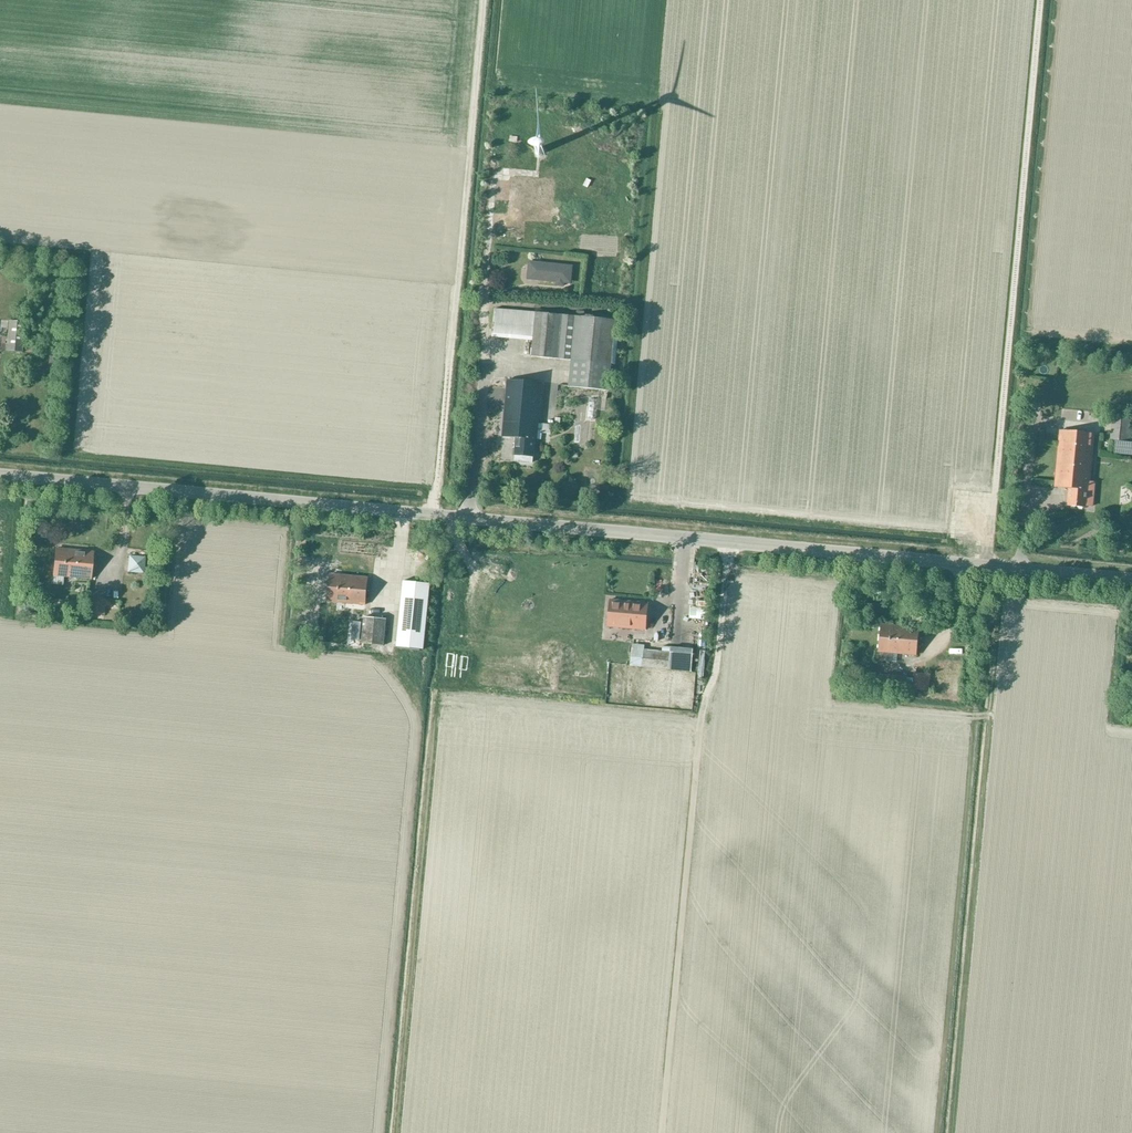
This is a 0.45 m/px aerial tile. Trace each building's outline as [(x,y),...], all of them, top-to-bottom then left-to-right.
[(534,145),(526,147),(528,157),(536,156),(534,145)] [(529,261),(528,279),(557,282),(556,285),(564,286),(564,283),(566,283),(569,283),(571,265),(568,265),(529,261)] [(536,312),(494,309),(492,337),(533,341),(531,356),(571,360),(568,386),(609,390),(616,320),(536,312)] [(7,351),(23,352),(25,322),(9,320),(7,351)] [(537,438),(542,382),(508,379),(503,437),(517,438),(515,456),(516,456),(515,461),(532,462),(533,456),(535,438),(537,438)] [(1111,441),(1128,442),(1131,415),(1113,414),(1111,441)] [(496,438),(496,431),(474,430),(474,437),(496,438)] [(1060,430),(1056,488),(1068,489),(1068,506),(1086,508),(1087,502),(1093,502),(1094,487),(1089,487),(1090,481),(1094,433),(1060,430)] [(962,512),(978,512),(978,506),(980,506),(980,497),(962,496),(962,512)] [(54,575),(91,579),(94,552),(57,548),(54,575)] [(129,556),(128,572),(143,573),(145,558),(129,556)] [(329,601),(367,605),(368,577),(330,573),(329,601)] [(397,646),(424,649),(430,583),(404,581),(397,646)] [(87,614),(104,615),(106,602),(106,599),(88,598),(87,614)] [(609,627),(646,631),(649,602),(611,599),(609,627)] [(690,606),(690,617),(707,618),(708,607),(690,606)] [(361,643),(384,645),(387,619),(364,617),(361,643)] [(893,654),(917,656),(919,629),(882,626),(879,653),(885,653),(884,662),(893,663),(893,654)] [(644,649),(644,646),(633,645),(631,667),(692,671),(694,649),(671,647),(671,651),(644,649)] [(914,673),(913,690),(928,691),(929,675),(914,673)]
